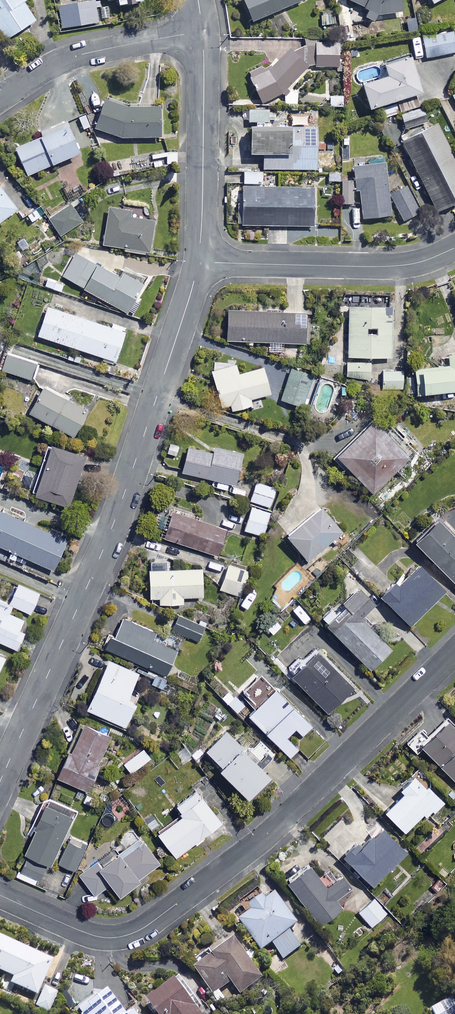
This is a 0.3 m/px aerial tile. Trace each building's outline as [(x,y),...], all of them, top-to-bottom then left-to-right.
[(4,39),(33,21),(21,2),(24,0),(0,0),(0,32),(4,39)] [(97,22),(94,0),(57,6),(61,28),(97,22)] [(249,22),(301,0),(240,0),(249,22)] [(366,9),(362,18),(371,22),(374,15),(399,13),(398,0),(345,0),(366,9)] [(454,52),(451,31),(420,37),(425,58),(454,52)] [(334,43),(306,44),(306,67),(335,67),(334,43)] [(259,103),(285,92),(305,69),(297,50),(291,53),(289,49),(285,50),(269,66),(247,75),(259,103)] [(416,93),(404,57),(380,65),(384,77),(357,85),(365,109),(416,93)] [(128,105),(105,97),(95,125),(125,136),(160,135),(159,105),(128,105)] [(397,114),(395,105),(378,109),(381,118),(397,114)] [(305,114),(290,114),(290,127),(271,127),(271,108),(247,109),(247,122),(251,122),(251,127),(245,127),(246,154),(262,154),(262,170),(314,169),(313,127),(305,127),(305,114)] [(404,126),(404,129),(425,123),(421,109),(400,115),(401,118),(393,121),(395,129),(404,126)] [(79,150),(66,122),(15,146),(28,174),(79,150)] [(434,124),(399,142),(435,212),(454,201),(454,164),(434,124)] [(389,215),(382,162),(351,166),(353,183),(356,183),(361,219),(389,215)] [(240,187),(240,225),(312,226),(312,187),(276,187),(276,173),(261,173),(261,171),(242,171),(243,183),(261,182),(261,187),(240,187)] [(350,181),(340,181),(340,203),(350,203),(350,181)] [(0,185),(0,218),(16,206),(0,185)] [(417,214),(405,186),(388,193),(400,221),(417,214)] [(82,220),(71,203),(49,218),(60,234),(82,220)] [(130,208),(108,205),(103,243),(124,246),(124,250),(149,253),(153,218),(129,215),(130,208)] [(119,275),(76,251),(62,275),(126,311),(143,281),(122,269),(119,275)] [(125,330),(47,305),(38,334),(115,360),(125,330)] [(389,307),(347,307),(347,357),(389,357),(389,307)] [(305,312),(227,308),(226,339),(304,343),(305,312)] [(37,360),(6,350),(0,368),(31,378),(37,360)] [(445,354),(446,365),(412,368),(414,394),(454,390),(454,353),(445,354)] [(370,362),(346,361),(346,378),(369,379),(370,362)] [(238,372),(235,363),(211,369),(221,406),(230,403),(232,409),(251,404),(250,398),(270,392),(263,365),(238,372)] [(314,374),(290,367),(281,399),(304,406),(314,374)] [(402,370),(382,370),(382,389),(402,389),(402,370)] [(87,409),(43,385),(29,411),(74,435),(87,409)] [(409,454),(373,418),(336,454),(372,491),(409,454)] [(85,452),(50,441),(33,492),(69,503),(85,452)] [(213,451),(187,445),(181,471),(234,483),(241,452),(214,446),(213,451)] [(276,487),(256,481),(250,500),(270,506),(276,487)] [(349,538),(321,504),(286,533),(306,558),(330,539),(337,547),(349,538)] [(270,511),(251,505),(244,529),(263,535),(270,511)] [(0,508),(0,547),(50,571),(65,539),(0,508)] [(226,528),(173,509),(163,536),(216,555),(226,528)] [(454,582),(454,536),(436,516),(413,539),(454,582)] [(446,589),(416,558),(380,593),(410,624),(446,589)] [(249,570),(228,563),(219,589),(240,596),(249,570)] [(202,567),(149,568),(150,597),(159,596),(160,602),(183,602),(183,595),(202,595),(202,567)] [(17,647),(24,630),(19,628),(23,617),(8,611),(11,604),(30,612),(39,592),(18,583),(10,601),(0,597),(0,640),(17,647)] [(374,600),(359,584),(342,601),(340,599),(321,617),(369,667),(390,647),(359,614),(374,600)] [(204,624),(178,615),(172,632),(199,641),(204,624)] [(154,631),(122,616),(114,633),(112,632),(106,647),(165,674),(176,649),(152,638),(154,631)] [(353,687),(314,645),(288,670),(327,711),(353,687)] [(138,672),(108,659),(86,707),(126,725),(136,703),(126,699),(138,672)] [(244,704),(216,677),(209,685),(237,712),(244,704)] [(312,724),(275,686),(247,712),(290,756),(298,748),(285,735),(294,726),(302,734),(312,724)] [(111,728),(82,716),(57,777),(86,789),(111,728)] [(447,718),(427,736),(419,728),(405,741),(415,751),(421,745),(454,781),(454,726),(447,718)] [(269,773),(225,727),(205,746),(220,762),(218,765),(247,795),(269,773)] [(445,802),(416,770),(399,786),(403,791),(384,808),(403,830),(423,812),(428,817),(445,802)] [(220,820),(194,787),(175,802),(182,811),(157,831),(175,855),(220,820)] [(73,807),(45,796),(23,850),(50,862),(73,807)] [(407,850),(382,825),(373,834),(371,832),(360,842),(356,839),(342,853),(373,884),(407,850)] [(133,827),(119,838),(125,845),(100,865),(96,860),(78,874),(95,895),(110,882),(119,893),(160,861),(133,827)] [(87,842),(71,834),(58,861),(74,869),(87,842)] [(45,862),(26,855),(17,877),(36,885),(45,862)] [(325,886),(308,862),(286,878),(319,923),(343,906),(336,896),(350,886),(341,874),(325,886)] [(300,923),(274,889),(249,908),(253,912),(240,922),(263,951),(273,943),(284,959),(301,946),(289,931),(300,923)] [(387,914),(374,898),(358,910),(371,927),(387,914)] [(0,938),(0,971),(13,977),(10,984),(36,996),(51,961),(0,938)] [(230,997),(223,988),(231,982),(240,995),(262,979),(235,940),(213,956),(208,950),(191,962),(220,1003),(230,997)] [(178,977),(148,1000),(159,1013),(205,1013),(178,977)] [(57,991),(43,985),(35,1005),(49,1010),(57,991)] [(109,989),(80,1012),(81,1013),(128,1013),(109,989)] [(450,1000),(432,1009),(434,1013),(454,1013),(454,1008),(450,1000)]
